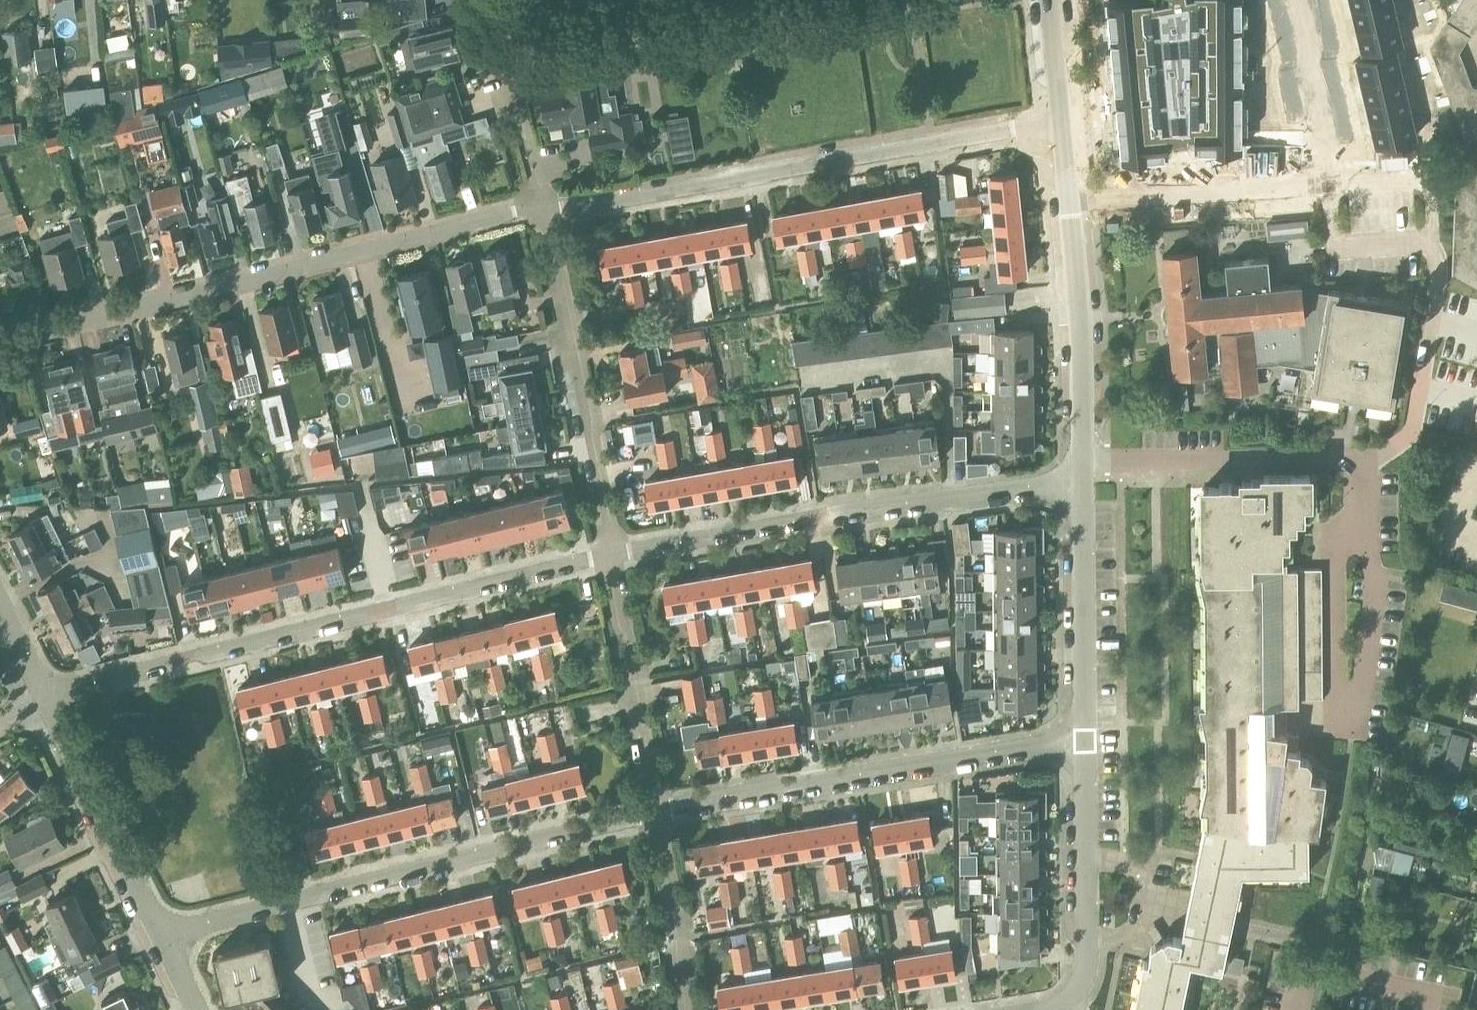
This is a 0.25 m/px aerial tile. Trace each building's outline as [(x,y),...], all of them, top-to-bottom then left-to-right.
[(142,25),(160,22),(156,0),(138,0),(142,25)] [(166,12),(180,11),(179,2),(185,1),(185,0),(164,0),(166,12)] [(388,21),(428,17),(427,0),(386,0),(388,21)] [(1108,2),(1110,22),(1116,21),(1117,33),(1111,33),(1111,34),(1113,53),(1119,52),(1120,64),(1114,64),(1114,67),(1120,67),(1122,78),(1115,78),(1119,115),(1125,115),(1126,126),(1119,126),(1120,129),(1126,129),(1127,140),(1121,141),(1123,162),(1156,159),(1156,157),(1170,156),(1169,150),(1196,147),(1196,150),(1209,150),(1209,151),(1242,151),(1242,130),(1236,130),(1236,118),(1243,118),(1243,115),(1236,115),(1236,104),(1242,104),(1242,67),(1236,67),(1236,56),(1243,56),(1243,53),(1236,53),(1236,42),(1242,42),(1242,23),(1243,23),(1242,22),(1236,22),(1236,11),(1242,11),(1242,0),(1162,0),(1155,1),(1155,0),(1132,0),(1108,2)] [(1354,8),(1389,0),(1352,0),(1354,8)] [(1354,8),(1359,29),(1397,20),(1393,0),(1389,0),(1354,8)] [(1474,86),(1460,51),(1470,36),(1472,38),(1476,30),(1476,0),(1462,0),(1456,10),(1449,21),(1431,48),(1468,144),(1468,143),(1474,138),(1476,136),(1476,87),(1474,86)] [(1456,10),(1462,0),(1447,0),(1445,3),(1456,10)] [(340,19),(341,34),(378,32),(381,31),(378,5),(363,7),(364,17),(340,19)] [(1435,10),(1424,14),(1427,21),(1438,17),(1435,10)] [(1397,20),(1359,29),(1364,51),(1403,42),(1397,20)] [(410,22),(381,31),(378,32),(382,44),(410,36),(418,67),(463,56),(459,43),(461,42),(460,39),(467,38),(462,21),(413,33),(410,22)] [(2,32),(6,64),(32,61),(28,29),(2,32)] [(122,32),(103,33),(104,48),(123,47),(122,32)] [(291,38),(293,55),(305,53),(303,37),(291,38)] [(274,64),(271,39),(219,44),(222,79),(274,64)] [(1365,57),(1358,59),(1363,81),(1402,72),(1396,50),(1365,57)] [(1427,56),(1416,60),(1419,68),(1430,64),(1427,56)] [(1430,64),(1419,68),(1422,75),(1433,71),(1430,64)] [(288,88),(281,66),(244,78),(250,100),(273,93),(288,88)] [(642,67),(627,70),(629,78),(644,76),(642,67)] [(1402,72),(1363,81),(1368,102),(1406,93),(1402,72)] [(426,88),(398,96),(402,110),(411,140),(411,143),(415,156),(423,154),(436,196),(460,189),(450,157),(449,157),(445,145),(435,148),(430,134),(459,124),(460,124),(465,123),(459,105),(463,104),(454,75),(425,84),(426,88)] [(567,103),(616,95),(616,94),(609,95),(606,79),(543,90),(547,114),(568,110),(567,103)] [(207,113),(235,104),(228,82),(200,91),(207,113)] [(111,90),(115,114),(135,109),(132,87),(111,90)] [(202,108),(204,108),(200,92),(158,103),(162,118),(168,117),(170,125),(186,121),(184,112),(186,112),(187,117),(203,113),(202,108)] [(1406,93),(1368,102),(1372,123),(1411,114),(1406,93)] [(568,110),(547,114),(548,124),(551,124),(552,129),(565,127),(564,121),(575,120),(576,129),(592,126),(593,135),(592,135),(595,151),(637,144),(632,111),(619,113),(616,95),(567,103),(568,110)] [(1449,97),(1437,100),(1439,108),(1451,105),(1449,97)] [(120,147),(162,136),(154,104),(135,109),(115,114),(112,115),(120,147)] [(357,145),(346,109),(330,114),(341,150),(357,145)] [(399,147),(411,143),(411,140),(402,110),(389,114),(399,147)] [(1411,114),(1372,123),(1378,145),(1416,136),(1411,114)] [(374,147),(366,120),(351,125),(360,152),(374,147)] [(18,144),(15,121),(0,124),(0,146),(18,144)] [(497,126),(492,128),(486,130),(486,131),(490,144),(502,140),(497,126)] [(1464,135),(1462,129),(1454,132),(1458,144),(1466,141),(1464,135)] [(48,152),(64,148),(61,134),(45,138),(48,152)] [(264,146),(272,170),(286,165),(278,141),(264,146)] [(234,171),(230,154),(220,156),(224,173),(234,171)] [(331,155),(315,159),(321,182),(324,194),(334,192),(336,203),(328,205),(333,222),(343,220),(346,222),(352,221),(353,217),(365,214),(353,170),(347,172),(344,161),(334,163),(331,155)] [(382,209),(416,200),(404,157),(374,165),(380,188),(377,189),(382,209)] [(954,172),(940,173),(943,199),(956,198),(957,206),(982,204),(994,203),(1019,200),(1017,175),(991,178),(993,191),(980,192),(980,195),(969,196),(969,186),(956,187),(954,172)] [(254,242),(279,236),(269,199),(255,203),(248,174),(228,179),(232,195),(237,214),(246,212),(254,242)] [(286,180),(300,232),(324,225),(309,174),(286,180)] [(1456,191),(1476,192),(1476,178),(1457,177),(1456,191)] [(192,223),(183,191),(180,182),(152,190),(164,230),(171,263),(189,259),(181,226),(192,223)] [(199,203),(194,184),(182,187),(188,206),(199,203)] [(898,194),(903,219),(927,214),(923,190),(898,194)] [(1456,204),(1476,205),(1476,192),(1456,191),(1456,204)] [(878,223),(903,219),(898,194),(874,199),(878,223)] [(235,247),(231,231),(240,229),(236,214),(237,214),(232,195),(209,201),(214,220),(201,223),(208,254),(235,247)] [(957,207),(956,198),(943,199),(941,199),(944,216),(958,215),(957,207)] [(878,223),(874,199),(849,203),(861,264),(869,263),(862,226),(864,226),(878,223)] [(113,237),(100,241),(109,272),(117,270),(117,271),(132,267),(132,266),(141,264),(132,232),(132,231),(145,227),(138,200),(126,204),(129,215),(108,221),(113,237)] [(996,227),(1022,224),(1019,200),(994,203),(996,227)] [(851,266),(861,264),(849,203),(825,208),(829,232),(840,230),(842,243),(847,242),(851,266)] [(982,204),(957,206),(957,207),(958,215),(971,214),(983,212),(982,204)] [(1455,218),(1476,219),(1476,205),(1456,204),(1455,218)] [(829,232),(825,208),(800,212),(805,237),(807,249),(813,282),(819,281),(818,273),(820,272),(815,247),(819,246),(816,235),(829,232)] [(14,215),(20,231),(29,228),(22,212),(14,215)] [(800,212),(776,217),(780,241),(805,237),(800,212)] [(57,252),(44,255),(53,287),(62,284),(63,286),(77,282),(76,280),(85,278),(77,246),(76,246),(90,242),(82,215),(70,218),(74,230),(53,236),(57,252)] [(1455,231),(1476,233),(1476,219),(1455,218),(1455,231)] [(1308,219),(1267,223),(1269,240),(1310,236),(1308,219)] [(723,226),(728,251),(753,246),(748,222),(723,226)] [(962,255),(1024,249),(1022,224),(996,227),(998,239),(986,241),(987,244),(961,246),(962,255)] [(704,255),(728,251),(723,226),(699,231),(704,255)] [(911,229),(901,231),(906,255),(915,254),(911,229)] [(679,259),(704,255),(699,231),(675,235),(679,259)] [(894,232),(898,257),(906,255),(901,231),(894,232)] [(1454,245),(1476,246),(1476,233),(1455,231),(1454,245)] [(655,264),(679,259),(675,235),(651,239),(655,264)] [(631,268),(655,264),(651,239),(626,244),(631,268)] [(606,273),(631,268),(626,244),(601,248),(606,273)] [(1454,245),(1453,274),(1469,283),(1476,266),(1476,246),(1454,245)] [(807,249),(799,251),(804,275),(806,275),(807,283),(813,282),(807,249)] [(1024,249),(962,255),(963,264),(989,261),(989,263),(991,263),(992,276),(986,277),(987,291),(1018,288),(1017,274),(1027,273),(1024,249)] [(483,282),(488,300),(489,302),(494,320),(496,328),(505,327),(503,318),(519,314),(515,297),(521,295),(519,284),(518,284),(510,251),(483,258),(492,291),(487,292),(484,282),(483,282)] [(1169,304),(1163,308),(1164,320),(1170,323),(1175,373),(1208,370),(1208,367),(1223,365),(1225,383),(1225,387),(1229,389),(1233,391),(1237,391),(1240,392),(1244,391),(1248,390),(1252,389),(1255,387),(1258,385),(1259,384),(1257,366),(1279,364),(1315,369),(1327,293),(1302,289),(1302,285),(1272,288),(1269,258),(1226,262),(1229,292),(1201,295),(1196,251),(1164,254),(1169,304)] [(35,283),(28,258),(7,263),(10,273),(5,275),(9,290),(35,283)] [(720,264),(722,276),(740,273),(738,260),(720,264)] [(471,261),(467,262),(462,261),(458,262),(454,265),(449,267),(458,303),(451,305),(457,334),(475,329),(469,307),(482,303),(471,261)] [(671,273),(673,285),(692,281),(689,269),(671,273)] [(430,270),(399,278),(404,296),(400,297),(404,314),(408,313),(412,330),(424,327),(426,339),(425,340),(436,393),(466,387),(455,334),(446,335),(443,322),(430,270)] [(722,276),(724,289),(742,286),(740,273),(722,276)] [(622,283),(624,294),(642,290),(640,279),(622,283)] [(673,285),(676,298),(694,294),(692,281),(673,285)] [(645,303),(642,290),(624,294),(627,307),(645,303)] [(1316,370),(1312,393),(1347,399),(1347,402),(1359,405),(1359,401),(1395,407),(1403,359),(1407,360),(1409,346),(1405,345),(1412,304),(1329,290),(1329,294),(1327,293),(1315,369),(1316,370)] [(315,315),(323,349),(351,342),(357,365),(372,362),(364,328),(351,331),(341,292),(315,299),(319,314),(315,315)] [(1004,292),(953,297),(955,319),(1006,313),(1004,292)] [(299,344),(290,306),(262,312),(271,351),(299,344)] [(778,346),(779,311),(715,310),(714,377),(727,378),(728,362),(756,362),(757,345),(778,346)] [(951,320),(953,332),(978,330),(978,331),(995,329),(993,315),(976,317),(976,318),(951,320)] [(243,349),(235,318),(211,324),(215,339),(208,340),(212,356),(218,355),(224,376),(233,374),(238,395),(263,389),(254,356),(242,359),(239,350),(243,349)] [(954,343),(953,332),(951,320),(939,322),(942,345),(954,343)] [(930,347),(942,345),(939,322),(927,323),(930,347)] [(918,348),(930,347),(927,323),(915,325),(918,348)] [(906,350),(918,348),(915,325),(903,327),(906,350)] [(894,352),(906,350),(903,327),(891,328),(894,352)] [(682,347),(708,343),(705,328),(672,334),(674,348),(682,347)] [(882,353),(894,352),(891,328),(879,330),(882,353)] [(870,355),(882,353),(879,330),(867,331),(870,355)] [(858,356),(870,355),(867,331),(855,333),(858,356)] [(996,339),(997,351),(1043,350),(1043,346),(1034,344),(1034,331),(992,331),(992,339),(996,339)] [(174,385),(191,381),(202,379),(195,349),(193,350),(189,332),(165,337),(172,368),(170,369),(174,385)] [(497,336),(499,347),(521,343),(519,333),(497,336)] [(846,358),(858,356),(855,333),(843,335),(846,358)] [(834,360),(846,358),(843,335),(831,336),(834,360)] [(822,361),(834,360),(831,336),(819,338),(822,361)] [(459,342),(461,355),(487,350),(485,337),(459,342)] [(810,363),(822,361),(819,338),(807,340),(810,363)] [(798,365),(810,363),(807,340),(794,341),(798,365)] [(116,349),(113,350),(135,436),(149,432),(159,430),(153,404),(143,407),(141,400),(142,400),(138,388),(137,388),(135,377),(138,376),(131,346),(127,346),(125,344),(117,345),(116,349)] [(646,347),(621,352),(626,377),(651,372),(663,369),(661,361),(662,361),(658,344),(646,347)] [(487,350),(461,355),(463,365),(469,365),(469,366),(518,356),(501,359),(499,348),(488,350),(487,350)] [(107,442),(135,436),(113,350),(95,354),(102,384),(103,384),(106,397),(110,397),(112,406),(100,408),(107,442)] [(993,351),(993,370),(1044,369),(1044,366),(1035,363),(1034,352),(1043,351),(1043,350),(997,351),(993,351)] [(518,356),(469,366),(471,378),(486,376),(485,375),(501,373),(520,368),(518,356)] [(690,374),(686,356),(674,359),(677,376),(690,374)] [(955,370),(964,370),(964,356),(955,356),(955,370)] [(81,357),(62,361),(70,392),(76,415),(74,415),(78,430),(79,430),(98,426),(91,400),(88,388),(81,357)] [(662,361),(661,361),(663,369),(665,378),(677,376),(674,359),(662,361)] [(56,409),(42,412),(50,437),(78,430),(74,415),(76,415),(70,392),(62,361),(45,365),(52,396),(56,409)] [(538,392),(534,365),(520,368),(501,373),(505,398),(538,392)] [(665,378),(663,369),(651,372),(626,377),(631,402),(669,395),(666,382),(665,378)] [(993,370),(977,370),(977,379),(993,379),(993,390),(997,390),(1044,390),(1044,385),(1035,383),(1035,371),(1044,371),(1044,369),(993,370)] [(964,370),(955,370),(955,386),(964,386),(964,370)] [(201,428),(219,424),(208,380),(191,385),(201,428)] [(911,382),(912,391),(913,398),(927,397),(925,380),(911,382)] [(897,393),(912,391),(911,382),(896,384),(897,393)] [(871,387),(873,396),(888,394),(887,385),(871,387)] [(859,398),(873,396),(871,387),(857,389),(859,398)] [(765,404),(778,403),(777,390),(765,391),(765,404)] [(850,399),(849,390),(834,392),(835,401),(850,399)] [(997,408),(1044,408),(1044,405),(1035,402),(1035,390),(1044,390),(997,390),(997,408)] [(261,397),(272,442),(292,437),(280,392),(261,397)] [(505,399),(496,400),(499,413),(507,411),(510,424),(510,426),(543,420),(538,392),(505,398),(505,399)] [(819,427),(815,395),(802,396),(807,429),(819,427)] [(955,408),(964,408),(964,395),(955,395),(955,408)] [(336,425),(353,422),(350,403),(333,405),(336,425)] [(964,408),(955,408),(956,424),(964,424),(964,408)] [(997,429),(1044,428),(1044,424),(1035,421),(1035,410),(1044,409),(1044,408),(997,408),(997,429)] [(885,477),(878,431),(876,431),(873,409),(864,410),(865,421),(857,422),(858,434),(865,480),(869,480),(870,470),(882,469),(883,477),(885,477)] [(790,445),(804,443),(800,421),(798,410),(786,412),(788,423),(786,423),(790,445)] [(480,430),(476,413),(465,415),(469,432),(480,430)] [(37,417),(12,423),(16,436),(41,430),(37,417)] [(548,446),(543,420),(510,426),(510,424),(498,427),(500,441),(512,439),(514,452),(548,446)] [(754,425),(756,438),(774,435),(772,422),(754,425)] [(917,425),(923,472),(926,472),(928,462),(941,460),(936,423),(917,425)] [(922,472),(923,472),(917,425),(897,428),(904,475),(907,475),(909,465),(921,463),(922,472)] [(903,475),(904,475),(897,428),(878,431),(885,477),(888,477),(890,468),(901,466),(903,475)] [(997,429),(982,429),(982,450),(997,450),(997,448),(1036,448),(1044,448),(1044,443),(1036,441),(1035,429),(1044,429),(1044,428),(997,429)] [(703,433),(706,446),(725,443),(722,430),(703,433)] [(840,436),(847,482),(850,482),(851,473),(863,471),(864,480),(865,480),(858,434),(840,436)] [(774,435),(756,438),(758,449),(767,448),(776,446),(774,435)] [(955,435),(956,459),(968,458),(968,435),(955,435)] [(845,483),(847,482),(840,436),(820,439),(825,477),(826,485),(831,485),(832,476),(844,474),(845,483)] [(211,450),(224,447),(222,437),(209,440),(211,450)] [(655,442),(657,454),(675,452),(673,439),(655,442)] [(706,446),(708,459),(727,455),(725,443),(706,446)] [(776,446),(767,448),(770,461),(774,485),(799,481),(794,457),(780,459),(777,446),(776,446)] [(379,478),(410,475),(407,448),(375,451),(379,478)] [(511,457),(510,452),(482,457),(481,449),(433,458),(436,472),(483,467),(516,465),(528,464),(527,454),(511,457)] [(657,454),(659,467),(677,464),(675,452),(657,454)] [(34,455),(37,486),(54,484),(50,453),(34,455)] [(337,472),(334,461),(315,465),(318,477),(337,472)] [(745,465),(750,490),(774,485),(770,461),(745,465)] [(255,492),(249,463),(229,467),(235,496),(255,492)] [(725,494),(750,490),(745,465),(721,469),(725,494)] [(541,495),(549,529),(573,524),(565,495),(577,492),(570,466),(559,467),(564,489),(541,495)] [(701,498),(725,494),(721,469),(697,474),(701,498)] [(524,471),(525,480),(537,478),(536,470),(524,471)] [(489,475),(490,483),(502,482),(502,474),(489,475)] [(676,502),(701,498),(697,474),(672,478),(676,502)] [(478,484),(490,483),(489,475),(477,476),(478,484)] [(1265,818),(1321,826),(1327,780),(1311,778),(1313,765),(1308,759),(1300,757),(1301,751),(1298,750),(1300,734),(1275,731),(1275,706),(1300,706),(1300,698),(1324,698),(1322,568),(1288,568),(1288,558),(1294,557),(1293,524),(1295,524),(1295,515),(1303,515),(1303,500),(1311,500),(1310,475),(1265,475),(1265,479),(1244,479),(1243,479),(1243,492),(1232,492),(1232,483),(1220,483),(1220,487),(1204,487),(1205,558),(1210,558),(1211,572),(1199,572),(1203,590),(1211,590),(1211,598),(1205,598),(1206,704),(1200,704),(1204,723),(1212,723),(1212,733),(1206,733),(1207,780),(1212,780),(1212,790),(1205,790),(1201,809),(1218,809),(1218,822),(1213,822),(1213,821),(1211,821),(1211,824),(1205,825),(1205,826),(1252,825),(1252,819),(1265,818)] [(652,507),(676,502),(672,478),(647,482),(652,507)] [(445,488),(457,487),(456,479),(444,480),(445,488)] [(433,489),(445,488),(444,480),(432,481),(433,489)] [(371,488),(376,509),(388,506),(383,486),(371,488)] [(360,513),(354,489),(336,492),(343,517),(360,513)] [(149,506),(149,505),(162,504),(161,495),(149,496),(148,491),(121,497),(124,507),(146,506),(149,506)] [(163,495),(164,504),(177,503),(176,494),(163,495)] [(49,498),(50,504),(63,501),(61,495),(49,498)] [(527,535),(549,529),(541,495),(519,500),(527,535)] [(281,505),(294,504),(293,496),(280,497),(281,505)] [(270,507),(281,505),(280,497),(269,499),(270,507)] [(505,540),(527,535),(519,500),(497,506),(505,540)] [(235,510),(247,509),(246,501),(234,502),(235,510)] [(235,510),(234,502),(223,504),(223,512),(235,510)] [(111,508),(118,534),(151,526),(146,506),(111,508)] [(188,507),(190,515),(202,514),(201,506),(188,507)] [(483,546),(505,540),(497,506),(474,511),(483,546)] [(461,551),(483,546),(474,511),(452,517),(461,551)] [(51,555),(67,547),(50,512),(45,514),(45,515),(31,522),(32,524),(11,534),(17,546),(12,549),(20,563),(49,549),(51,555)] [(206,514),(202,514),(190,515),(196,540),(211,536),(206,514)] [(461,551),(452,517),(430,522),(438,554),(460,549),(461,551)] [(415,560),(438,554),(430,522),(408,528),(415,560)] [(955,552),(982,551),(981,539),(969,539),(969,523),(951,524),(955,552)] [(995,551),(1044,550),(1044,525),(1023,525),(1023,530),(998,530),(998,531),(995,531),(995,551)] [(126,571),(160,562),(151,526),(118,534),(117,534),(126,571)] [(314,539),(324,582),(347,577),(336,533),(314,539)] [(916,542),(915,542),(921,587),(922,592),(922,593),(923,604),(932,603),(930,591),(941,590),(940,584),(941,584),(938,563),(950,562),(947,538),(930,540),(928,547),(917,549),(916,542)] [(302,588),(324,582),(314,539),(313,539),(316,551),(294,556),(302,588)] [(896,544),(902,589),(903,595),(922,593),(922,592),(921,587),(915,542),(911,543),(909,550),(897,552),(896,544)] [(890,553),(879,555),(884,592),(885,598),(903,595),(902,589),(896,544),(891,545),(890,553)] [(49,549),(20,563),(27,579),(72,557),(67,547),(51,555),(49,549)] [(884,592),(879,555),(878,555),(877,547),(872,548),(871,556),(859,557),(858,549),(857,550),(864,595),(884,592)] [(853,596),(864,595),(857,550),(853,550),(852,558),(838,560),(844,603),(853,602),(853,596)] [(995,570),(1046,569),(1046,566),(1036,563),(1036,551),(1044,551),(1044,550),(995,551),(995,570)] [(956,552),(956,571),(966,571),(966,552),(956,552)] [(280,593),(302,588),(294,556),(272,562),(280,593)] [(804,611),(806,622),(811,621),(808,603),(812,603),(816,597),(814,584),(816,584),(812,559),(787,563),(791,588),(794,600),(785,602),(787,614),(804,611)] [(126,571),(136,608),(146,606),(170,604),(160,562),(126,571)] [(259,599),(280,593),(272,562),(250,567),(259,602),(260,601),(259,599)] [(214,613),(206,578),(183,584),(178,563),(166,566),(173,593),(184,590),(191,618),(214,613)] [(767,592),(791,588),(787,563),(763,567),(767,592)] [(236,607),(259,602),(250,567),(228,573),(236,607)] [(743,596),(767,592),(763,567),(739,572),(743,596)] [(995,590),(1046,588),(1046,585),(1037,582),(1036,571),(1046,571),(1046,569),(995,570),(995,590)] [(739,572),(714,576),(719,600),(733,598),(735,610),(736,610),(745,609),(743,596),(739,572)] [(214,613),(236,607),(228,573),(206,578),(214,613)] [(966,573),(957,574),(957,590),(966,590),(974,590),(973,576),(966,576),(966,573)] [(704,603),(719,600),(714,576),(690,580),(697,618),(706,617),(707,617),(704,603)] [(672,622),(687,620),(697,618),(690,580),(665,584),(670,609),(672,622)] [(40,591),(52,618),(73,609),(93,601),(89,594),(81,598),(76,588),(66,593),(60,581),(40,591)] [(1445,581),(1440,598),(1476,608),(1476,590),(1445,581)] [(995,608),(1046,607),(1046,604),(1037,602),(1037,590),(1046,590),(1046,588),(995,590),(995,608)] [(966,590),(957,590),(957,605),(966,605),(966,590)] [(86,615),(97,610),(93,601),(73,609),(52,618),(60,635),(57,637),(65,654),(81,646),(79,642),(96,635),(86,615)] [(933,616),(932,603),(923,604),(925,617),(933,616)] [(136,608),(112,610),(114,632),(148,628),(147,620),(173,616),(170,604),(146,606),(136,608)] [(736,610),(738,622),(756,619),(754,607),(745,609),(736,610)] [(996,628),(1046,628),(1046,624),(1037,621),(1037,609),(1046,609),(1046,607),(995,608),(996,628)] [(537,640),(540,652),(549,650),(553,649),(550,637),(562,634),(556,610),(531,616),(537,640)] [(789,627),(806,624),(806,622),(804,611),(787,614),(789,627)] [(957,629),(966,629),(966,614),(957,614),(957,629)] [(507,622),(513,646),(537,640),(531,616),(507,622)] [(907,625),(908,634),(923,632),(922,623),(911,624),(910,616),(906,616),(907,625)] [(697,618),(687,620),(689,631),(708,628),(706,617),(697,618)] [(811,621),(806,622),(806,624),(810,648),(816,648),(824,647),(839,645),(838,643),(835,619),(835,617),(811,621)] [(847,617),(835,619),(838,643),(850,642),(847,617)] [(758,632),(756,619),(738,622),(740,635),(758,632)] [(489,652),(513,646),(507,622),(483,628),(489,652)] [(893,636),(908,634),(907,625),(892,627),(893,636)] [(483,628),(459,634),(465,658),(468,670),(484,666),(492,664),(489,652),(483,628)] [(710,640),(708,628),(689,631),(692,644),(710,640)] [(869,639),(884,637),(884,628),(868,630),(869,639)] [(1046,628),(996,628),(996,647),(1000,647),(1046,646),(1046,643),(1038,640),(1037,629),(1046,629),(1046,628)] [(966,629),(957,629),(958,644),(967,644),(966,629)] [(451,661),(465,658),(459,634),(435,640),(444,676),(454,673),(451,661)] [(921,638),(922,647),(937,645),(936,636),(921,638)] [(907,649),(922,647),(921,638),(906,640),(907,649)] [(417,670),(407,672),(410,685),(436,678),(444,676),(435,640),(411,646),(417,670)] [(882,643),(883,652),(899,650),(897,641),(882,643)] [(869,654),(883,652),(882,643),(868,645),(869,654)] [(844,648),(845,657),(860,655),(859,646),(844,648)] [(1046,646),(1000,647),(1000,666),(1046,665),(1046,662),(1038,660),(1038,648),(1046,648),(1046,646)] [(831,659),(845,657),(844,648),(830,650),(831,659)] [(532,655),(535,666),(552,661),(549,650),(540,652),(532,655)] [(809,652),(796,654),(797,658),(800,678),(800,679),(813,676),(809,652)] [(384,653),(360,659),(368,695),(377,692),(377,693),(379,693),(376,681),(390,677),(384,653)] [(958,667),(967,667),(967,653),(958,653),(958,667)] [(789,680),(800,678),(797,658),(785,660),(789,680)] [(357,697),(360,696),(368,695),(360,659),(336,665),(342,689),(354,686),(357,697)] [(484,666),(487,678),(504,674),(501,661),(492,664),(484,666)] [(552,661),(535,666),(538,679),(556,675),(552,661)] [(329,692),(342,689),(336,665),(312,671),(318,695),(321,707),(329,704),(332,704),(329,692)] [(920,681),(908,683),(914,721),(914,720),(916,730),(920,729),(921,719),(933,717),(935,727),(928,680),(925,665),(917,667),(920,681)] [(996,666),(996,687),(1047,686),(1047,682),(1038,679),(1038,667),(1046,667),(1046,665),(1000,666),(996,666)] [(967,667),(958,667),(958,682),(967,682),(967,667)] [(288,677),(294,701),(318,695),(312,671),(288,677)] [(444,676),(436,678),(439,690),(457,686),(454,673),(444,676)] [(508,686),(504,674),(487,678),(490,691),(508,686)] [(705,689),(702,674),(683,678),(685,692),(705,689)] [(928,680),(935,727),(940,726),(941,716),(954,714),(947,676),(928,680)] [(270,706),(294,701),(288,677),(264,682),(270,706)] [(240,688),(246,712),(270,706),(264,682),(240,688)] [(869,686),(870,690),(876,727),(877,736),(882,736),(884,726),(895,724),(889,687),(888,683),(869,686)] [(889,687),(895,724),(897,733),(901,732),(903,722),(914,721),(908,683),(889,687)] [(460,698),(457,686),(439,690),(442,702),(460,698)] [(1047,686),(996,687),(996,707),(1000,706),(1039,705),(1039,706),(1047,706),(1047,701),(1039,699),(1039,687),(1047,687),(1047,686)] [(753,690),(756,703),(774,700),(771,687),(753,690)] [(957,699),(961,723),(973,720),(969,696),(969,687),(958,688),(957,699)] [(857,730),(858,740),(863,739),(865,729),(876,727),(870,690),(851,693),(857,730)] [(368,695),(360,696),(363,709),(380,704),(377,693),(377,692),(368,695)] [(826,736),(838,734),(832,696),(831,693),(812,696),(813,700),(812,700),(820,746),(825,745),(826,736)] [(838,734),(839,743),(844,742),(845,732),(857,730),(851,693),(832,696),(838,734)] [(706,698),(709,711),(726,708),(724,695),(706,698)] [(756,703),(758,717),(776,714),(774,700),(756,703)] [(329,704),(321,707),(312,709),(315,721),(333,717),(329,704)] [(380,704),(363,709),(366,721),(384,717),(380,704)] [(711,723),(719,722),(728,721),(726,708),(709,711),(710,719),(711,723)] [(264,720),(267,733),(284,729),(281,716),(273,718),(264,720)] [(333,717),(315,721),(318,733),(336,729),(333,717)] [(710,719),(681,724),(685,747),(697,745),(700,762),(725,758),(721,734),(720,734),(719,722),(711,723),(710,719)] [(770,726),(774,751),(799,747),(795,722),(770,726)] [(749,754),(774,751),(770,726),(746,730),(749,754)] [(288,741),(284,729),(267,733),(270,745),(271,745),(279,743),(286,742),(288,741)] [(725,758),(749,754),(746,730),(721,734),(725,758)] [(1459,778),(1471,735),(1452,730),(1441,773),(1459,778)] [(547,733),(538,735),(542,750),(560,745),(558,738),(556,731),(547,733)] [(454,748),(450,735),(423,742),(426,755),(454,748)] [(490,747),(493,759),(511,755),(508,743),(490,747)] [(560,745),(542,750),(544,760),(553,758),(562,756),(560,745)] [(511,755),(493,759),(496,772),(505,769),(514,767),(511,755)] [(556,770),(562,794),(586,788),(580,764),(570,766),(567,755),(562,756),(553,758),(556,770)] [(411,767),(414,779),(432,775),(429,762),(411,767)] [(1408,795),(1414,772),(1383,764),(1379,790),(1379,794),(1397,799),(1398,793),(1408,795)] [(0,787),(0,821),(8,813),(10,815),(38,790),(20,769),(0,787)] [(496,785),(484,788),(490,812),(491,817),(503,814),(502,809),(514,806),(508,782),(505,769),(496,772),(492,773),(496,785)] [(538,800),(562,794),(556,770),(532,776),(538,800)] [(363,779),(366,791),(384,786),(381,774),(363,779)] [(417,791),(426,789),(435,787),(432,775),(414,779),(417,791)] [(538,800),(532,776),(508,781),(514,806),(538,800)] [(280,784),(287,811),(301,808),(294,780),(280,784)] [(315,790),(318,803),(336,799),(333,786),(315,790)] [(369,803),(377,801),(387,799),(384,786),(366,791),(369,803)] [(418,803),(404,806),(410,831),(434,825),(428,800),(429,800),(426,789),(417,791),(415,792),(418,803)] [(997,800),(979,800),(979,793),(960,794),(961,814),(969,814),(997,814),(1048,814),(1048,811),(1040,808),(1040,795),(1002,795),(997,795),(997,800)] [(428,800),(434,825),(459,819),(453,794),(429,800),(428,800)] [(318,803),(321,814),(329,812),(339,810),(336,799),(318,803)] [(371,815),(356,818),(362,843),(386,837),(380,812),(377,801),(369,803),(368,803),(371,815)] [(404,807),(404,806),(390,810),(380,812),(386,837),(410,831),(404,807)] [(362,843),(356,818),(347,821),(344,809),(339,810),(329,812),(338,849),(362,843)] [(314,855),(338,849),(329,812),(321,814),(323,827),(308,831),(314,855)] [(30,825),(8,836),(22,866),(65,845),(51,815),(48,817),(46,815),(44,814),(29,820),(28,823),(30,825)] [(930,814),(902,819),(907,845),(934,841),(930,814)] [(961,814),(961,830),(970,830),(969,814),(961,814)] [(997,833),(1048,833),(1048,830),(1040,827),(1040,815),(1048,815),(1048,814),(997,814),(997,833)] [(1321,826),(1265,818),(1252,819),(1252,825),(1205,826),(1197,864),(1204,866),(1201,881),(1194,879),(1192,891),(1198,893),(1193,918),(1187,946),(1181,944),(1183,938),(1169,935),(1165,938),(1158,928),(1158,927),(1156,924),(1148,929),(1150,932),(1150,933),(1156,943),(1152,946),(1151,951),(1149,961),(1144,960),(1134,1009),(1175,1009),(1185,961),(1223,969),(1223,967),(1231,927),(1236,906),(1243,873),(1310,872),(1309,835),(1320,835),(1321,826)] [(857,819),(830,823),(834,849),(861,845),(857,819)] [(902,819),(874,824),(878,850),(895,847),(906,845),(902,819)] [(809,865),(825,862),(823,851),(834,849),(830,823),(803,828),(807,854),(809,865)] [(780,858),(807,854),(803,828),(776,832),(780,858)] [(753,862),(780,858),(776,832),(749,837),(753,862)] [(1048,835),(1048,833),(997,833),(997,853),(1048,852),(1048,849),(1040,847),(1040,835),(1048,835)] [(749,837),(722,841),(726,867),(753,862),(749,837)] [(961,852),(970,852),(970,839),(961,839),(961,852)] [(722,841),(695,845),(699,871),(726,867),(722,841)] [(970,869),(970,852),(961,852),(962,869),(970,869)] [(997,853),(997,872),(1048,872),(1049,868),(1040,866),(1040,854),(1048,854),(1048,852),(997,853)] [(909,857),(899,858),(901,871),(920,868),(918,856),(909,857)] [(596,868),(602,893),(629,886),(622,861),(596,868)] [(825,863),(827,876),(845,873),(843,861),(825,863)] [(0,872),(0,894),(17,886),(19,885),(11,867),(0,872)] [(596,868),(569,875),(576,899),(579,912),(597,907),(605,905),(602,893),(596,868)] [(922,881),(920,868),(901,871),(904,884),(922,881)] [(792,869),(783,870),(774,871),(776,884),(794,881),(792,869)] [(997,892),(1002,892),(1007,892),(1049,892),(1049,888),(1040,885),(1040,873),(1048,874),(1048,872),(997,872),(997,892)] [(17,886),(24,899),(49,887),(42,873),(19,885),(17,886)] [(848,886),(845,873),(827,876),(830,889),(848,886)] [(549,906),(576,899),(569,875),(543,881),(549,906)] [(729,879),(720,880),(722,893),(740,890),(738,877),(729,879)] [(962,892),(971,892),(970,878),(962,878),(962,892)] [(516,888),(522,913),(549,906),(543,881),(516,888)] [(796,893),(794,881),(776,884),(778,897),(796,893)] [(847,898),(866,899),(867,884),(848,884),(847,898)] [(972,886),(971,910),(988,911),(989,887),(972,886)] [(950,889),(924,891),(925,912),(951,910),(950,889)] [(740,890),(722,893),(723,905),(724,906),(733,904),(739,903),(742,902),(740,890)] [(60,931),(61,932),(87,919),(74,892),(48,905),(56,921),(47,925),(51,935),(60,931)] [(971,907),(971,892),(962,892),(962,907),(971,907)] [(1049,893),(1049,892),(1007,892),(1002,892),(997,892),(994,892),(994,910),(1002,910),(1049,910),(1049,907),(1040,905),(1040,893),(1049,893)] [(493,894),(466,901),(472,927),(473,927),(499,920),(493,894)] [(463,929),(465,940),(476,937),(473,927),(472,927),(466,901),(439,908),(445,934),(463,929)] [(597,907),(600,920),(617,915),(614,903),(605,905),(597,907)] [(723,905),(707,907),(711,928),(736,924),(733,904),(724,906),(723,905)] [(419,940),(445,934),(439,908),(412,914),(419,940)] [(1002,930),(1049,930),(1049,927),(1040,924),(1040,912),(1049,912),(1049,910),(1002,910),(1002,930)] [(386,921),(392,947),(419,940),(412,914),(386,921)] [(910,917),(912,930),(930,927),(928,914),(910,917)] [(620,928),(617,915),(600,920),(603,932),(620,928)] [(544,920),(547,933),(564,928),(561,916),(544,920)] [(964,930),(973,930),(973,916),(964,916),(964,930)] [(60,931),(51,935),(64,962),(73,958),(83,978),(86,985),(98,979),(99,980),(126,966),(117,950),(101,958),(96,947),(99,945),(87,919),(61,932),(60,931)] [(366,953),(392,947),(386,921),(359,927),(366,953)] [(1365,943),(1403,951),(1404,950),(1406,931),(1363,922),(1361,942),(1365,943)] [(332,934),(339,960),(366,953),(359,927),(332,934)] [(836,930),(839,943),(858,939),(855,927),(836,930)] [(930,927),(912,930),(914,942),(923,941),(932,939),(930,927)] [(547,933),(550,945),(567,940),(564,928),(547,933)] [(973,946),(973,930),(964,930),(964,947),(969,972),(978,971),(973,946)] [(1049,931),(1049,930),(1002,930),(997,930),(997,950),(999,950),(999,967),(1023,964),(1023,950),(1040,950),(1040,951),(1049,951),(1049,946),(1040,943),(1040,932),(1049,931)] [(28,948),(49,940),(46,931),(25,938),(28,948)] [(476,937),(465,940),(466,941),(467,940),(470,952),(488,948),(485,935),(476,937)] [(784,938),(786,951),(804,948),(802,935),(784,938)] [(262,997),(251,1008),(243,1000),(242,996),(282,986),(271,938),(214,952),(226,1000),(227,999),(237,1009),(275,1009),(262,997)] [(858,939),(839,943),(841,955),(860,952),(858,939)] [(925,953),(929,979),(957,974),(952,948),(936,951),(934,939),(932,939),(923,941),(925,953)] [(18,968),(7,945),(2,947),(0,943),(0,968),(4,975),(18,968)] [(731,947),(733,959),(752,956),(750,944),(731,947)] [(411,952),(415,964),(433,960),(430,948),(411,952)] [(491,960),(488,948),(470,952),(473,964),(491,960)] [(786,951),(788,964),(806,961),(804,948),(786,951)] [(912,955),(898,957),(902,983),(929,979),(925,953),(912,955)] [(638,955),(617,960),(620,973),(641,968),(638,955)] [(733,959),(735,972),(754,969),(752,956),(733,959)] [(433,960),(415,964),(418,977),(436,972),(433,960)] [(854,965),(858,991),(886,986),(881,960),(854,965)] [(379,961),(361,966),(364,978),(382,974),(379,961)] [(831,995),(858,991),(854,965),(827,969),(831,995)] [(15,998),(30,990),(18,968),(4,975),(15,998)] [(1467,1005),(1468,1005),(1470,1001),(1476,1003),(1476,968),(1470,991),(1467,1005)] [(805,1000),(831,995),(827,969),(800,974),(805,1000)] [(382,974),(364,978),(367,990),(385,986),(382,974)] [(778,1004),(805,1000),(800,974),(773,978),(778,1004)] [(778,1004),(773,978),(746,983),(751,1009),(778,1004)] [(57,1000),(47,979),(35,984),(34,985),(44,1007),(46,1006),(57,1000)] [(604,985),(607,997),(625,993),(622,980),(604,985)] [(362,981),(340,987),(342,998),(347,997),(359,1009),(370,1009),(362,981)] [(751,1009),(746,983),(719,987),(723,1009),(742,1009),(751,1009)] [(145,1005),(141,1004),(139,1000),(133,1002),(127,989),(101,1001),(106,1009),(147,1009),(145,1005)] [(30,990),(15,998),(22,1009),(40,1009),(30,990)] [(552,998),(554,1009),(573,1006),(570,993),(552,998)] [(607,997),(610,1009),(628,1005),(625,993),(607,997)]
